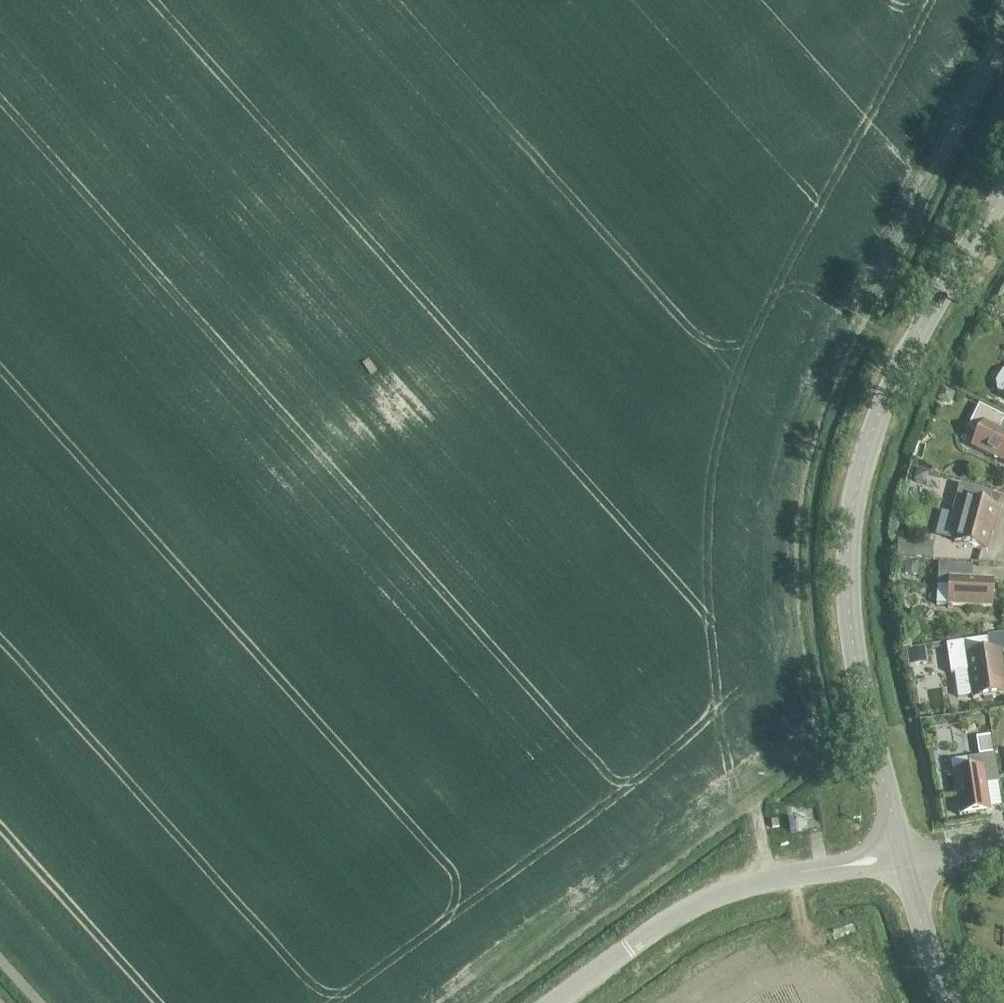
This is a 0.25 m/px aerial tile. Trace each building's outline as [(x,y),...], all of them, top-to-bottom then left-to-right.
[(1002,372),(995,383),(997,393),(1003,397),(1003,371),(1002,372)] [(1003,463),(1003,433),(999,430),(1003,420),(1003,418),(978,406),(966,429),(976,434),(970,447),(1003,463)] [(993,524),(995,525),(999,509),(987,506),(991,493),(959,485),(951,513),(961,516),(954,542),(986,551),(993,524)] [(947,606),(991,608),(993,581),(971,580),(971,566),(938,565),(937,586),(948,587),(947,606)] [(988,652),(986,639),(946,645),(950,675),(968,672),(972,699),(1003,695),(1003,689),(1001,667),(1002,667),(1000,651),(988,652)] [(908,662),(924,660),(922,648),(906,651),(908,662)] [(952,773),(959,816),(989,811),(985,785),(998,783),(994,755),(967,759),(969,770),(952,773)] [(805,805),(787,808),(788,813),(789,816),(789,820),(794,819),(796,832),(808,831),(808,830),(805,806),(805,805)]
